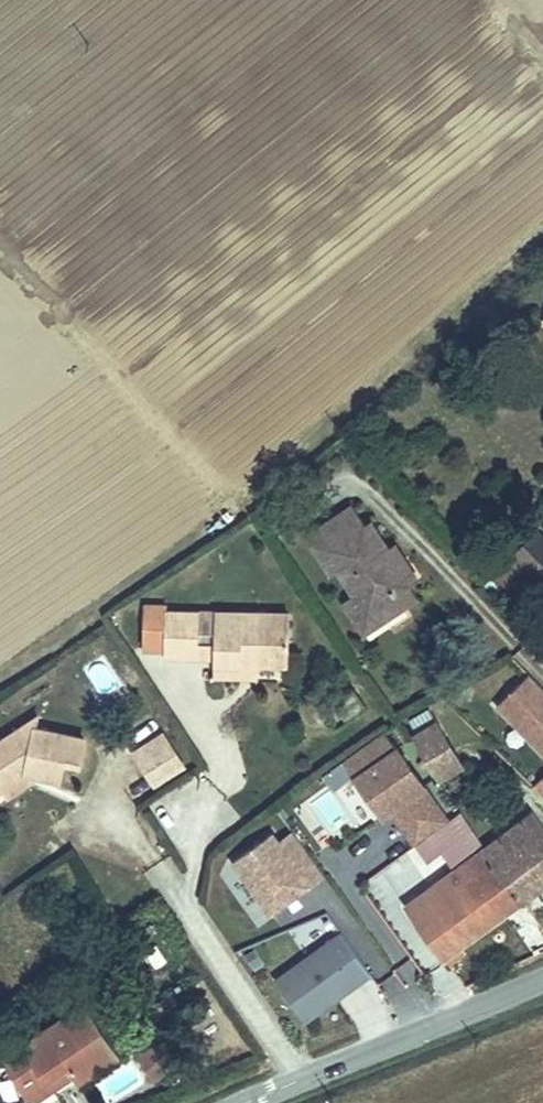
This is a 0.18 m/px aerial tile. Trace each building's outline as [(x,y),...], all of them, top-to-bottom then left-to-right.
[(409,584),(416,580),(403,559),(394,564),(384,550),(387,548),(369,521),(364,524),(352,506),(334,518),(338,524),(311,543),(331,573),(337,568),(354,593),(344,599),(358,621),(377,609),(383,618),(416,596),(409,584)] [(311,543),(338,524),(334,518),(306,536),(311,543)] [(537,530),(492,578),(515,601),(531,585),(542,596),(542,595),(542,536),(537,530)] [(403,559),(393,544),(387,548),(384,550),(394,564),(403,559)] [(288,665),(289,614),(215,612),(215,632),(199,631),(199,612),(167,611),(167,606),(144,605),(143,649),(165,649),(164,656),(214,657),(214,669),(241,670),(241,658),(257,659),(256,664),(288,665)] [(364,630),(383,618),(377,609),(358,621),(364,630)] [(256,677),(256,664),(257,659),(241,658),(241,670),(214,669),(214,676),(256,677)] [(528,674),(496,705),(542,754),(542,690),(528,674)] [(462,764),(429,708),(408,719),(417,735),(413,737),(438,779),(462,764)] [(37,729),(39,717),(25,726),(37,729)] [(61,763),(63,755),(78,759),(83,739),(37,729),(25,726),(0,742),(0,789),(3,787),(24,774),(25,773),(57,780),(61,763)] [(449,820),(382,730),(341,761),(381,817),(389,810),(415,845),(449,820)] [(147,772),(175,754),(162,734),(134,752),(147,772)] [(155,785),(183,767),(175,754),(147,772),(155,785)] [(77,767),(78,759),(63,755),(61,763),(77,767)] [(8,796),(30,783),(25,773),(24,774),(3,787),(8,796)] [(533,785),(542,795),(542,776),(533,785)] [(542,883),(542,827),(533,814),(484,850),(521,900),(542,883)] [(286,852),(300,841),(292,830),(278,841),(286,852)] [(271,913),(324,874),(300,841),(286,852),(278,841),(272,832),(233,860),(271,913)] [(357,849),(337,857),(349,886),(369,878),(357,849)] [(443,957),(521,900),(484,850),(406,907),(443,957)] [(370,973),(341,932),(275,980),(304,1021),(370,973)] [(46,1076),(67,1062),(75,1074),(79,1080),(116,1055),(83,1005),(4,1058),(28,1094),(49,1081),(46,1076)] [(172,1066),(158,1044),(151,1048),(165,1070),(172,1066)] [(165,1070),(151,1048),(139,1056),(153,1078),(165,1070)] [(34,1102),(75,1074),(67,1062),(46,1076),(49,1081),(28,1094),(34,1102)]
